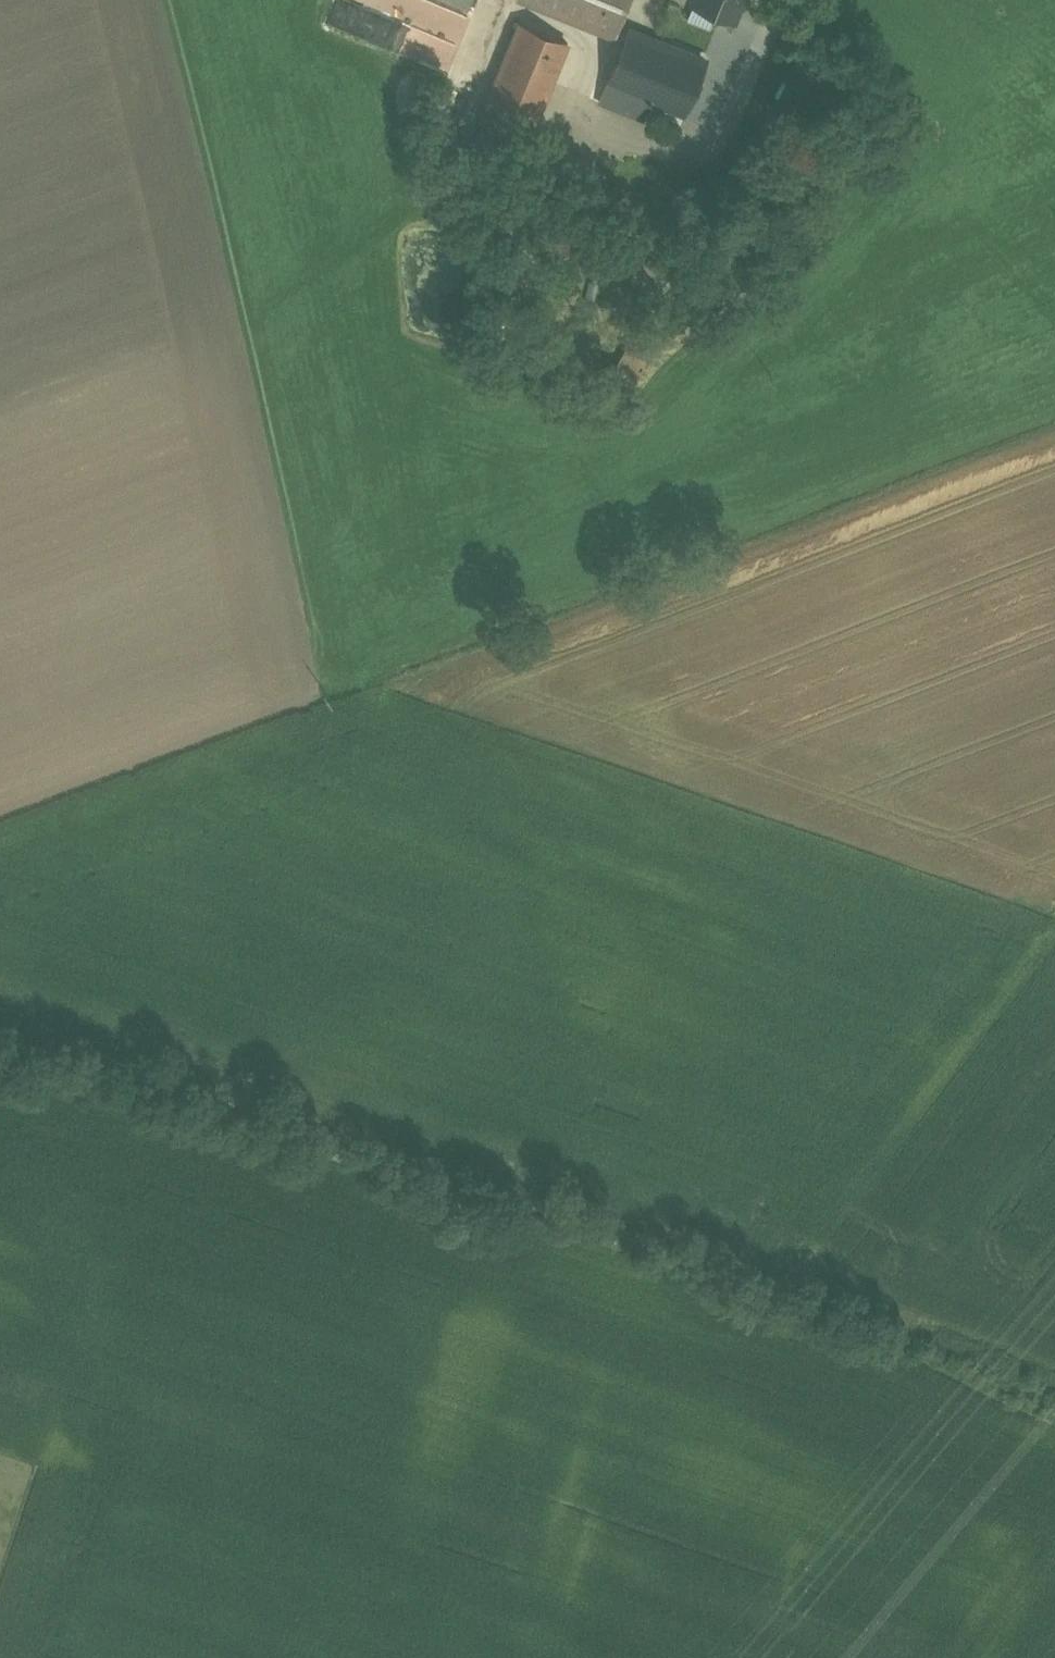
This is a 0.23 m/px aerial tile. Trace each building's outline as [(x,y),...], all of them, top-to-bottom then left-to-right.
[(438,0),(337,0),(328,27),(449,66),(467,10),(438,0)] [(467,9),(471,0),(445,0),(467,9)] [(539,2),(539,4),(613,35),(626,2),(620,0),(533,0),(539,2)] [(693,3),(733,19),(741,0),(695,0),(693,3)] [(568,42),(519,23),(481,117),(529,137),(568,42)] [(629,28),(600,101),(644,120),(674,46),(629,28)] [(704,59),(674,46),(644,120),(659,125),(661,119),(678,126),(704,59)] [(643,376),(651,356),(630,347),(621,367),(643,376)]
